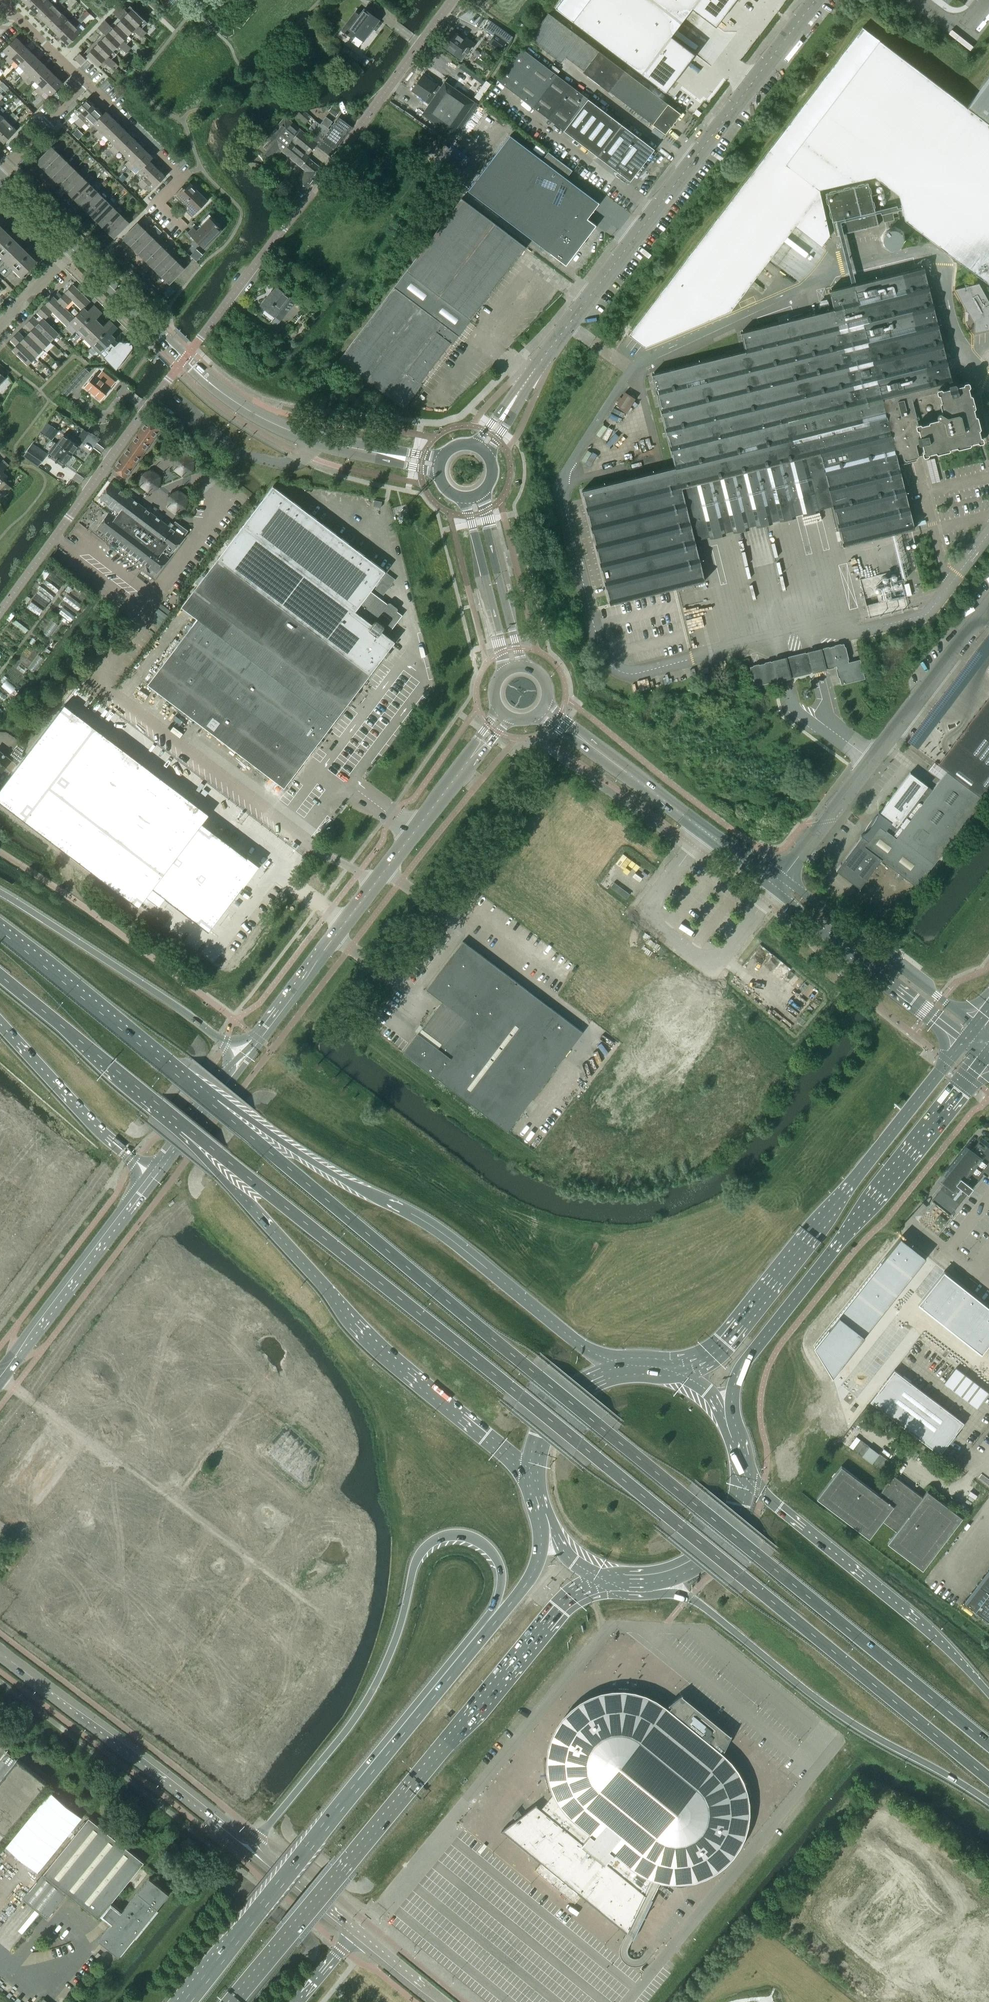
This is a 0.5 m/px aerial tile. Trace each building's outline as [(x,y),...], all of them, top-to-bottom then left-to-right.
[(50,2),(48,0),(36,0),(29,7),(37,15),(50,2)] [(555,8),(666,92),(694,54),(695,54),(671,36),(682,22),(653,0),(561,0),(555,8)] [(682,22),(692,8),(716,26),(735,0),(653,0),(682,22)] [(45,22),(62,5),(59,2),(54,7),(50,2),(37,15),(45,22)] [(52,30),(65,17),(60,12),(65,7),(62,5),(45,22),(52,30)] [(147,23),(130,6),(126,10),(120,5),(113,12),(118,17),(114,21),(132,39),(137,34),(141,37),(146,32),(142,29),(147,23)] [(371,30),(379,20),(364,9),(360,15),(355,11),(340,32),(343,34),(343,35),(345,37),(346,36),(349,39),(354,37),(355,35),(363,41),(369,33),(368,32),(370,30),(371,30)] [(665,134),(680,114),(548,13),(529,39),(561,63),(565,57),(584,71),(583,72),(593,80),(594,79),(600,83),(599,84),(608,92),(609,91),(665,134)] [(83,14),(78,19),(81,23),(86,18),(83,14)] [(60,37),(77,20),(75,17),(70,22),(65,17),(52,30),(60,37)] [(68,45),(81,32),(76,27),(80,22),(77,20),(60,37),(68,45)] [(127,44),(132,39),(114,21),(110,26),(105,20),(98,28),(103,33),(99,37),(117,54),(122,49),(126,53),(131,48),(127,44)] [(629,334),(645,346),(730,310),(795,226),(821,246),(829,235),(819,188),(874,176),(899,194),(901,207),(897,208),(896,202),(880,206),(880,209),(875,211),(868,183),(825,193),(836,236),(839,235),(843,234),(878,225),(875,213),(880,212),(881,214),(882,214),(884,222),(900,218),(898,210),(902,209),(904,219),(988,284),(988,78),(967,107),(862,27),(629,334)] [(467,53),(474,44),(464,37),(463,39),(452,31),(442,45),(459,57),(464,50),(467,53)] [(500,50),(506,42),(495,34),(489,42),(500,50)] [(7,63),(24,45),(16,37),(3,50),(9,55),(4,60),(7,63)] [(112,59),(117,54),(99,37),(94,42),(97,45),(92,49),(90,47),(84,53),(101,70),(107,64),(111,68),(116,63),(112,59)] [(19,66),(32,53),(24,45),(7,63),(10,66),(14,61),(19,66)] [(538,61),(524,50),(521,48),(497,80),(514,93),(524,101),(530,105),(547,118),(563,131),(580,143),(582,145),(597,156),(613,168),(630,181),(653,151),(654,149),(649,145),(637,136),(621,124),(604,111),(588,99),(571,86),(555,74),(553,73),(538,61)] [(22,78),(40,60),(32,53),(19,66),(24,70),(19,75),(22,78)] [(86,60),(84,58),(80,53),(75,58),(81,65),(86,60)] [(35,81),(47,68),(40,60),(22,78),(25,81),(30,76),(35,81)] [(38,93),(55,75),(47,68),(35,81),(40,86),(35,90),(38,93)] [(50,96),(60,87),(63,83),(55,75),(38,93),(40,96),(45,91),(50,96)] [(451,135),(474,102),(444,81),(440,87),(423,75),(411,91),(425,100),(424,101),(429,104),(422,114),(451,135)] [(77,125),(95,107),(87,99),(74,112),(79,117),(75,122),(77,125)] [(90,128),(106,112),(106,111),(103,115),(95,107),(77,125),(80,128),(85,123),(90,128)] [(339,112),(332,107),(329,111),(336,116),(339,112)] [(97,137),(114,119),(106,112),(90,128),(94,125),(99,129),(94,134),(97,137)] [(13,118),(11,115),(6,120),(1,115),(0,116),(0,131),(13,118)] [(310,138),(285,117),(269,121),(292,140),(291,141),(308,155),(316,145),(331,156),(352,127),(338,117),(330,129),(328,128),(332,122),(326,117),(320,124),(315,121),(309,129),(314,133),(310,138)] [(17,131),(12,125),(16,121),(13,118),(0,131),(0,139),(4,143),(17,131)] [(109,140),(122,127),(114,119),(97,137),(99,140),(104,135),(109,140)] [(112,152),(129,135),(122,127),(109,140),(114,145),(109,149),(112,152)] [(310,157),(275,128),(258,148),(270,159),(276,152),(278,154),(281,151),(304,169),(303,171),(303,172),(296,180),(307,189),(322,169),(308,158),(310,157)] [(73,133),(78,139),(83,134),(77,129),(73,133)] [(125,155),(137,142),(129,135),(112,152),(115,155),(120,150),(125,155)] [(599,203),(524,146),(510,135),(468,191),(566,265),(596,225),(587,219),(599,203)] [(127,167),(145,149),(137,142),(125,155),(129,160),(125,165),(127,167)] [(44,170),(59,154),(52,147),(37,162),(44,170)] [(140,170),(153,157),(145,149),(127,167),(130,170),(135,165),(140,170)] [(52,177),(67,162),(59,154),(44,170),(52,177)] [(140,186),(157,169),(150,161),(153,158),(153,157),(140,170),(137,173),(142,179),(137,183),(140,186)] [(60,185),(75,170),(67,162),(52,177),(60,185)] [(165,176),(157,169),(140,186),(143,189),(148,184),(153,189),(165,176)] [(68,192),(83,177),(75,170),(60,185),(68,192)] [(36,178),(30,172),(27,175),(33,181),(36,178)] [(75,200),(90,185),(83,177),(68,192),(75,200)] [(42,184),(36,178),(33,181),(39,187),(42,184)] [(192,217),(208,201),(189,182),(177,195),(190,207),(186,211),(192,217)] [(83,208),(98,192),(90,185),(75,200),(83,208)] [(51,193),(46,188),(43,190),(49,196),(51,193)] [(91,215),(106,200),(98,192),(83,208),(91,215)] [(57,199),(51,193),(49,196),(55,202),(57,199)] [(475,314),(524,249),(525,247),(461,198),(407,271),(339,359),(404,408),(422,383),(421,382),(450,343),(452,344),(475,314)] [(99,223),(114,207),(106,200),(91,215),(99,223)] [(67,209),(61,203),(58,206),(64,211),(67,209)] [(106,230),(121,215),(114,207),(99,223),(106,230)] [(73,215),(67,209),(64,211),(70,217),(73,215)] [(114,238),(129,223),(121,215),(106,230),(114,238)] [(204,248),(222,230),(208,216),(196,229),(194,227),(188,233),(191,236),(204,248)] [(6,231),(2,227),(8,221),(4,217),(0,222),(0,237),(6,231)] [(82,224),(76,218),(74,221),(80,227),(82,224)] [(131,246),(146,231),(138,223),(123,238),(131,246)] [(88,230),(82,224),(80,227),(86,232),(88,230)] [(19,232),(15,228),(9,235),(6,231),(0,237),(0,252),(19,232)] [(900,247),(903,244),(904,239),(903,234),(899,230),(895,228),(889,229),(885,231),(882,236),(882,240),(883,245),(887,248),(891,250),(896,250),(900,247)] [(138,253),(153,238),(146,231),(131,246),(138,253)] [(21,246),(18,243),(24,236),(19,232),(0,252),(0,255),(6,261),(21,246)] [(98,239),(92,233),(89,236),(95,242),(98,239)] [(146,261),(161,246),(153,238),(138,253),(146,261)] [(104,245),(98,239),(95,242),(101,248),(104,245)] [(14,269),(35,248),(31,244),(25,250),(21,246),(6,261),(14,269)] [(154,268),(169,253),(161,246),(146,261),(154,268)] [(22,277),(37,261),(33,258),(39,252),(35,248),(14,269),(22,277)] [(122,254),(116,249),(113,251),(119,257),(122,254)] [(161,276),(176,261),(169,253),(154,268),(161,276)] [(128,260),(122,254),(119,257),(125,263),(128,260)] [(169,284),(184,269),(176,261),(161,276),(169,284)] [(138,269),(132,264),(129,266),(135,272),(138,269)] [(924,454),(981,440),(967,383),(956,385),(956,386),(953,386),(924,267),(829,291),(834,309),(830,310),(828,301),(819,303),(821,312),(740,332),(745,351),(652,374),(675,467),(582,490),(610,604),(705,580),(691,524),(829,490),(843,546),(914,528),(899,465),(916,461),(918,456),(917,452),(923,450),(924,454)] [(144,275),(138,269),(135,272),(141,278),(144,275)] [(153,285),(147,279),(144,282),(150,287),(153,285)] [(978,283),(954,289),(967,312),(969,312),(974,320),(974,333),(988,329),(988,302),(978,283)] [(65,308),(72,300),(82,310),(84,308),(90,302),(73,285),(57,301),(65,308)] [(159,291),(153,285),(150,287),(156,293),(159,291)] [(275,316),(290,297),(276,287),(271,294),(272,295),(269,299),(268,298),(266,300),(265,300),(262,303),(262,304),(261,306),(275,316)] [(75,317),(65,308),(57,301),(53,297),(37,313),(43,319),(50,325),(58,317),(66,326),(69,323),(75,317)] [(69,323),(77,331),(98,309),(94,305),(88,311),(84,308),(82,310),(75,317),(69,323)] [(85,338),(100,323),(96,319),(102,313),(98,309),(77,331),(85,338)] [(58,334),(50,325),(43,319),(39,322),(33,316),(29,321),(51,341),(58,334)] [(92,346),(113,324),(109,320),(103,326),(100,323),(85,338),(92,346)] [(51,341),(29,321),(25,325),(31,331),(28,334),(43,349),(51,341)] [(101,353),(114,339),(115,338),(111,334),(117,328),(113,324),(92,346),(100,353),(101,353)] [(43,349),(28,334),(24,338),(18,332),(14,336),(35,357),(43,349)] [(35,357),(14,336),(10,340),(16,346),(12,350),(28,365),(35,357)] [(133,347),(133,345),(132,343),(130,342),(128,342),(120,341),(118,342),(114,339),(101,353),(104,356),(104,357),(116,370),(132,349),(133,347)] [(111,387),(115,382),(102,371),(98,376),(95,374),(85,387),(100,400),(111,387)] [(125,478),(160,429),(147,420),(112,469),(125,478)] [(52,440),(55,436),(49,432),(46,436),(52,440)] [(72,455),(79,445),(64,435),(57,444),(56,443),(55,443),(72,455)] [(72,455),(55,443),(49,452),(65,464),(72,455)] [(44,457),(30,447),(25,454),(40,464),(44,457)] [(177,488),(180,476),(191,471),(193,459),(183,452),(172,457),(171,468),(162,474),(152,467),(140,472),(139,485),(150,494),(149,499),(160,506),(165,505),(171,509),(165,523),(169,526),(175,512),(176,513),(187,508),(188,495),(177,488)] [(4,480),(8,476),(3,471),(9,465),(6,462),(0,469),(0,498),(11,487),(4,480)] [(171,527),(169,526),(165,523),(110,482),(99,497),(107,503),(106,505),(113,510),(110,513),(109,512),(98,527),(110,537),(105,543),(155,580),(186,539),(183,537),(188,531),(175,521),(171,527)] [(387,635),(399,619),(394,615),(397,610),(398,610),(398,609),(397,608),(390,602),(389,602),(388,603),(387,604),(370,591),(385,571),(273,486),(182,605),(181,606),(197,618),(148,684),(284,787),(335,720),(395,641),(387,635)] [(988,791),(988,697),(938,764),(946,771),(983,799),(988,791)] [(65,705),(0,790),(0,801),(203,956),(241,905),(219,888),(220,887),(215,883),(213,885),(209,882),(210,880),(204,875),(206,872),(193,862),(204,848),(217,857),(235,834),(65,705)] [(23,757),(14,750),(10,755),(12,756),(10,759),(0,751),(0,773),(5,767),(10,772),(16,765),(17,765),(23,757)] [(916,886),(983,799),(946,771),(932,790),(927,786),(910,773),(879,813),(878,812),(878,814),(877,816),(876,819),(875,821),(873,823),(872,822),(869,827),(870,827),(868,829),(867,831),(865,832),(863,834),(861,835),(862,836),(836,870),(859,888),(881,859),(916,886)] [(583,1032),(551,1008),(463,941),(426,989),(442,1001),(422,1027),(421,1027),(416,1033),(417,1034),(403,1052),(507,1131),(583,1032)] [(932,1200),(950,1215),(967,1193),(968,1193),(969,1193),(968,1192),(970,1190),(972,1188),(973,1188),(972,1187),(983,1173),(987,1177),(988,1174),(988,1148),(979,1140),(978,1139),(977,1141),(978,1142),(971,1151),(969,1149),(968,1149),(967,1148),(942,1181),(943,1182),(945,1184),(932,1200)] [(900,1237),(886,1255),(911,1275),(916,1269),(919,1267),(918,1266),(926,1257),(900,1237)] [(886,1255),(872,1273),(897,1294),(899,1292),(898,1292),(904,1284),(904,1285),(907,1282),(906,1282),(911,1275),(886,1255)] [(918,1304),(919,1305),(920,1304),(926,1309),(926,1310),(927,1311),(928,1310),(930,1312),(930,1313),(931,1314),(956,1282),(945,1273),(945,1272),(944,1271),(918,1304)] [(872,1273),(857,1291),(883,1311),(888,1305),(890,1303),(890,1302),(896,1295),(897,1294),(872,1273)] [(956,1282),(931,1314),(932,1315),(933,1314),(939,1319),(938,1319),(940,1321),(940,1320),(942,1322),(944,1323),(969,1291),(958,1283),(956,1282)] [(857,1291),(839,1315),(864,1335),(870,1328),(876,1321),(878,1318),(883,1311),(857,1291)] [(969,1291),(944,1323),(945,1325),(945,1324),(951,1329),(952,1330),(953,1330),(955,1332),(956,1333),(981,1301),(970,1293),(969,1291)] [(956,1333),(957,1334),(958,1334),(964,1339),(965,1340),(967,1342),(969,1343),(988,1318),(988,1307),(983,1302),(981,1301),(956,1333)] [(838,1316),(814,1346),(829,1371),(830,1371),(833,1376),(837,1369),(838,1367),(839,1368),(841,1365),(846,1358),(847,1358),(848,1355),(849,1355),(858,1342),(859,1342),(861,1340),(861,1339),(862,1338),(864,1335),(839,1315),(838,1316)] [(969,1343),(970,1344),(976,1349),(977,1350),(978,1350),(980,1352),(979,1353),(981,1354),(988,1344),(988,1318),(969,1343)] [(977,1408),(988,1393),(956,1368),(944,1383),(977,1408)] [(956,1417),(894,1370),(870,1401),(940,1454),(949,1442),(955,1434),(956,1435),(965,1423),(956,1416),(956,1417)] [(923,1570),(963,1517),(927,1491),(922,1497),(893,1475),(879,1494),(841,1466),(816,1499),(869,1538),(882,1521),(896,1532),(887,1543),(923,1570)] [(988,1622),(988,1568),(963,1602),(988,1622)] [(745,1792),(741,1781),(736,1771),(729,1762),(721,1755),(718,1752),(722,1747),(724,1749),(731,1735),(681,1694),(669,1704),(671,1706),(667,1711),(664,1708),(659,1705),(655,1702),(650,1699),(645,1697),(640,1695),(634,1694),(629,1693),(623,1692),(615,1692),(615,1688),(615,1692),(601,1694),(591,1698),(581,1703),(577,1706),(572,1710),(568,1714),(565,1718),(561,1722),(558,1727),(556,1732),(553,1737),(550,1748),(549,1759),(549,1770),(549,1772),(545,1773),(546,1774),(550,1773),(551,1781),(555,1791),(540,1809),(536,1805),(502,1831),(633,1938),(652,1899),(651,1899),(647,1896),(661,1878),(673,1880),(680,1880),(680,1884),(681,1884),(681,1880),(683,1880),(695,1878),(705,1874),(715,1869),(724,1862),(731,1854),(737,1845),(742,1835),(745,1824),(747,1814),(747,1802),(746,1800),(750,1799),(750,1798),(746,1799),(745,1792)] [(46,1783),(46,1782),(8,1751),(0,1761),(0,1839),(46,1783)] [(111,1902),(144,1862),(89,1817),(43,1873),(67,1893),(98,1918),(101,1915),(112,1924),(99,1940),(118,1956),(169,1894),(149,1878),(122,1911),(111,1902)] [(47,1918),(67,1893),(43,1873),(23,1898),(47,1918)]
